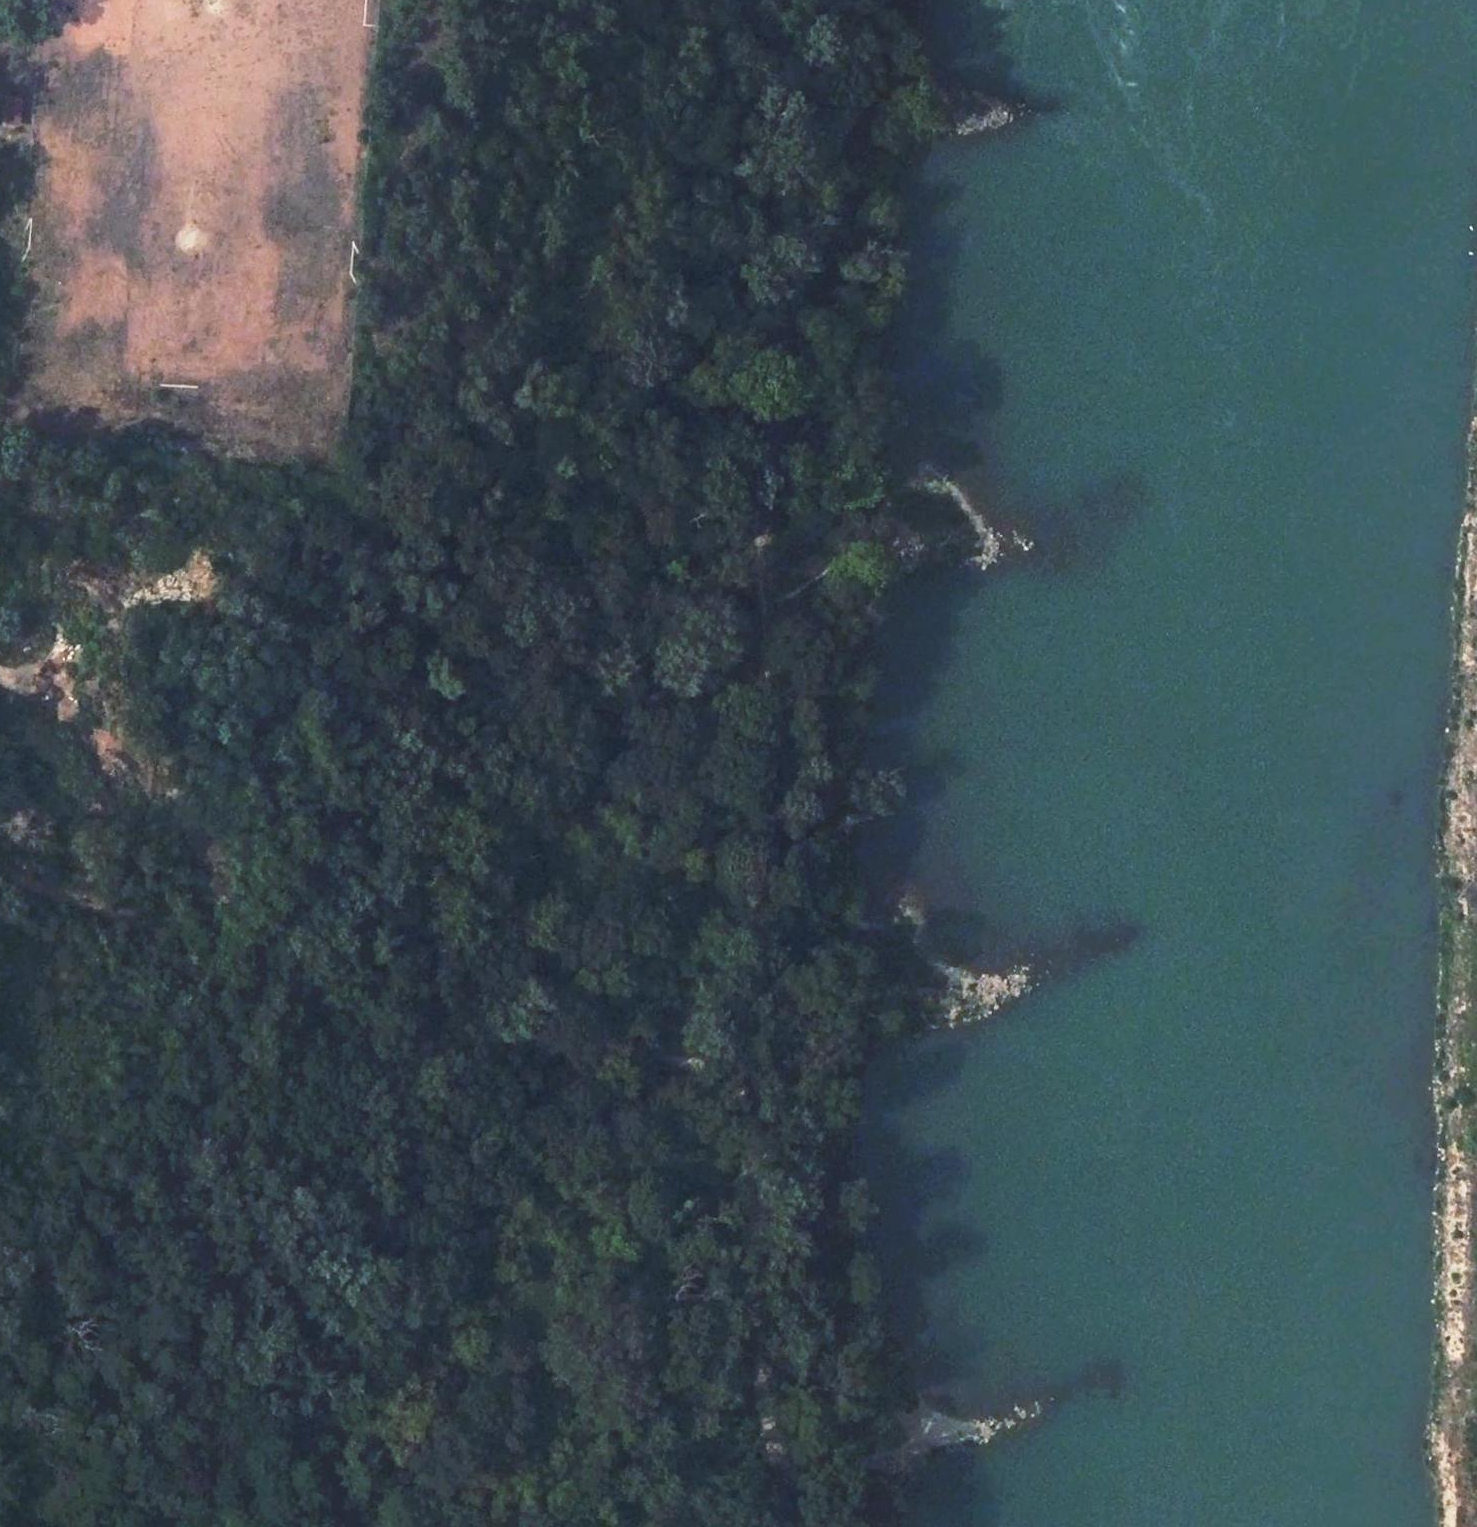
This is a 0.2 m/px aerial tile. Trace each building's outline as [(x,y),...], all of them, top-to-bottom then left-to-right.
[(23,95),(6,93),(3,123),(20,125),(23,95)]
